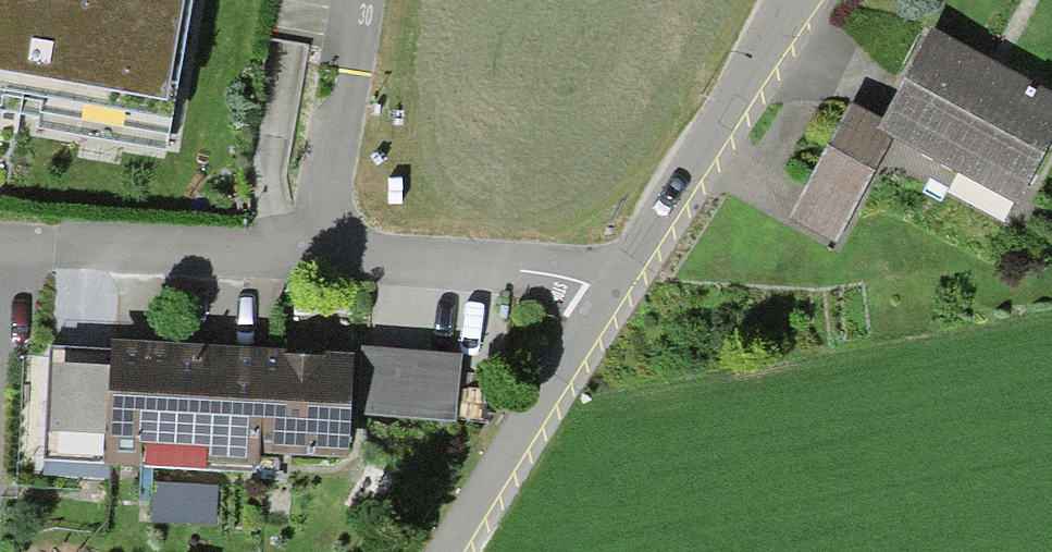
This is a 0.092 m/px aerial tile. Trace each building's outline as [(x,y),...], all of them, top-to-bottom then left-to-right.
[(40,123),(38,134),(168,155),(194,0),(0,0),(0,116),(40,123)] [(933,31),(882,124),(877,133),(891,140),(1017,209),(1051,145),(1051,96),(933,31)] [(851,108),(791,221),(836,245),(891,140),(877,133),(882,124),(851,108)] [(356,359),(111,346),(111,354),(50,351),(45,460),(103,463),(104,469),(256,477),(257,459),(350,464),(356,359)] [(356,418),(457,425),(462,358),(361,351),(356,418)]
